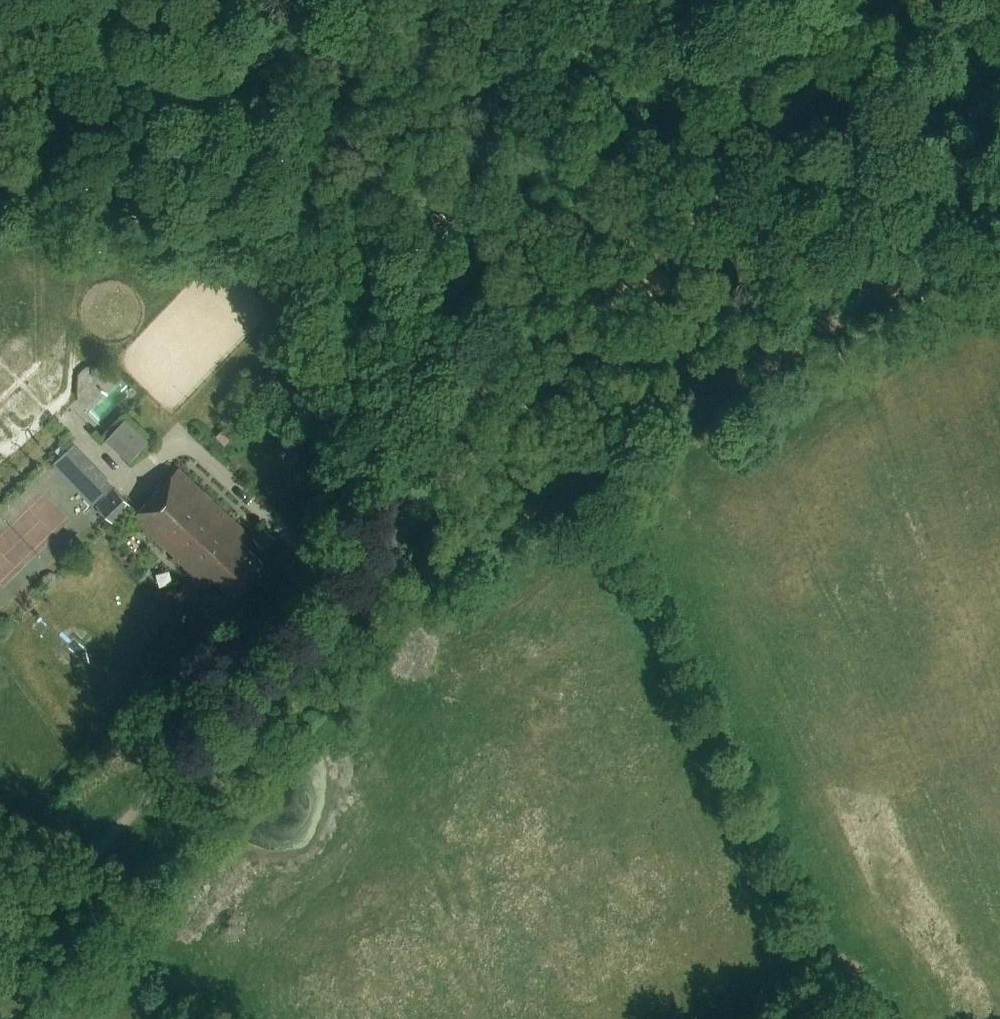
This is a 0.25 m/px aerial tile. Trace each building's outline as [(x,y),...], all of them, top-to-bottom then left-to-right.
[(123,412),(101,435),(125,459),(147,436),(123,412)] [(224,429),(215,437),(223,446),(232,438),(224,429)] [(113,484),(75,445),(56,464),(94,503),(113,484)] [(252,537),(179,468),(133,516),(207,586),(214,577),(235,597),(265,565),(244,545),(252,537)] [(132,505),(114,488),(97,506),(116,523),(132,505)] [(277,540),(264,529),(255,539),(268,550),(277,540)]
